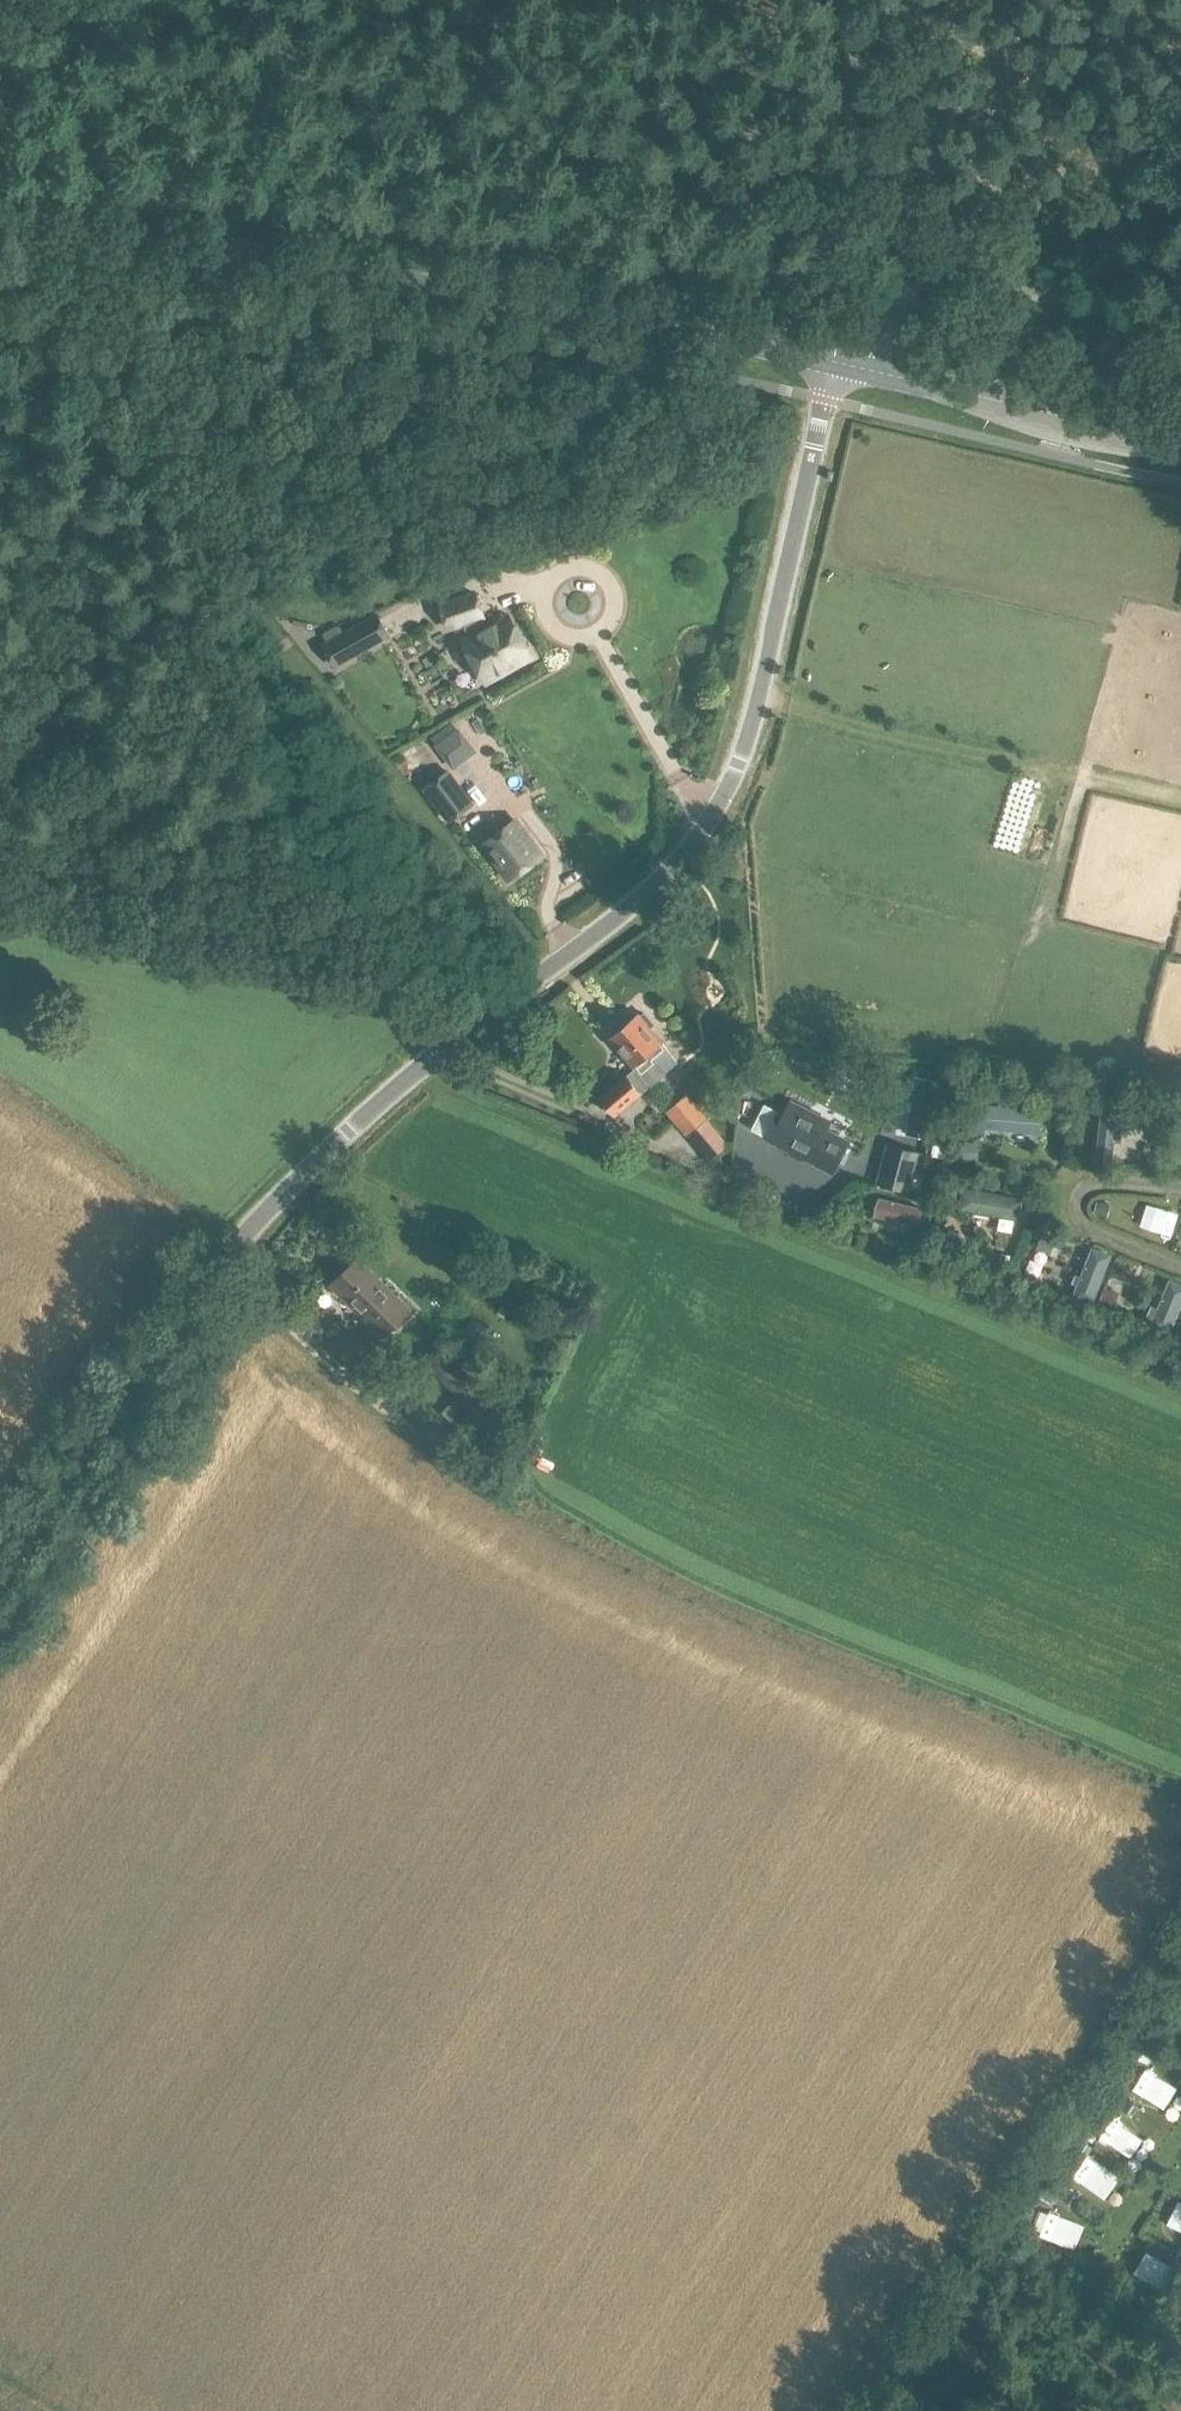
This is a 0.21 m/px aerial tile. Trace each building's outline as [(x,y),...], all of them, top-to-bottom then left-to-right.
[(475,592),(441,604),(449,627),(463,622),(470,636),(462,640),(486,682),(532,656),(509,614),(487,626),(481,615),(483,615),(475,592)] [(362,651),(349,627),(319,646),(333,668),(362,651)] [(466,758),(450,737),(438,746),(450,762),(454,767),(460,762),(466,758)] [(472,804),(448,771),(426,788),(450,821),(472,804)] [(513,820),(481,846),(508,879),(540,854),(513,820)] [(626,1074),(598,1097),(616,1118),(644,1094),(642,1092),(650,1086),(664,1073),(652,1059),(666,1048),(650,1028),(655,1025),(645,1012),(640,1016),(639,1014),(610,1038),(636,1068),(627,1076),(626,1074)] [(766,1046),(754,1047),(756,1063),(767,1062),(766,1046)] [(665,1111),(685,1136),(708,1117),(686,1093),(665,1111)] [(765,1137),(765,1138),(833,1173),(849,1141),(828,1130),(833,1120),(791,1099),(786,1108),(781,1106),(779,1111),(765,1137)] [(1026,1132),(1028,1109),(974,1104),(972,1132),(985,1133),(986,1128),(1026,1132)] [(1122,1134),(1115,1134),(1117,1116),(1101,1114),(1096,1161),(1113,1163),(1114,1144),(1121,1144),(1122,1134)] [(908,1123),(906,1134),(929,1138),(931,1126),(908,1123)] [(1041,1149),(1041,1135),(972,1136),(972,1150),(1041,1149)] [(874,1184),(910,1194),(922,1152),(886,1142),(874,1184)] [(1077,1285),(1072,1296),(1091,1304),(1111,1255),(1092,1247),(1080,1276),(1076,1274),(1072,1283),(1077,1285)] [(359,1257),(331,1285),(363,1317),(377,1303),(364,1291),(379,1277),(359,1257)] [(1034,1264),(1029,1282),(1044,1286),(1049,1268),(1034,1264)] [(377,1303),(363,1317),(383,1337),(411,1310),(379,1277),(364,1291),(377,1303)] [(1157,1312),(1151,1310),(1147,1320),(1152,1323),(1150,1327),(1171,1335),(1180,1309),(1180,1285),(1169,1280),(1157,1312)] [(423,1362),(480,1415),(499,1395),(441,1343),(423,1362)] [(1093,2147),(1083,2140),(1076,2151),(1086,2158),(1093,2147)] [(1054,2197),(1044,2191),(1037,2201),(1047,2208),(1054,2197)]
